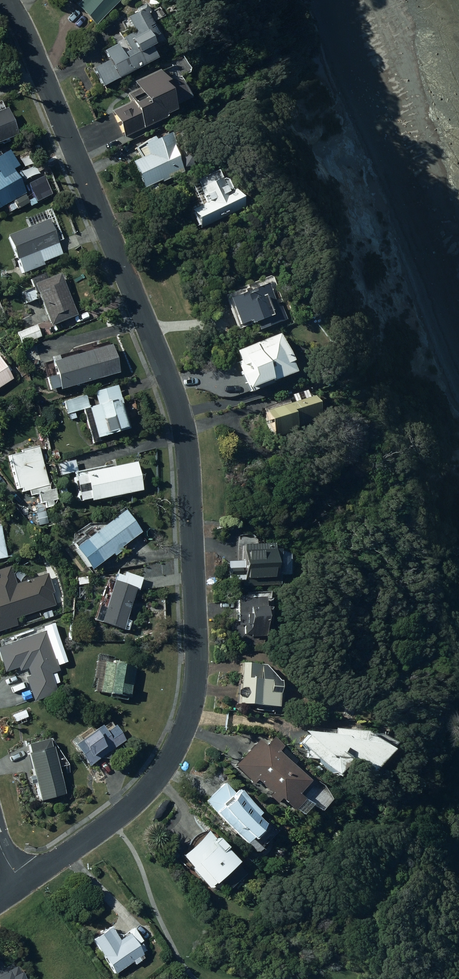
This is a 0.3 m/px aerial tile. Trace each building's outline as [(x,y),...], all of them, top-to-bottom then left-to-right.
[(94,20),(116,0),(75,0),(94,20)] [(127,16),(135,31),(123,37),(130,50),(122,54),(116,43),(103,50),(108,60),(93,68),(103,86),(157,57),(150,45),(154,43),(151,37),(158,33),(147,13),(150,11),(146,3),(137,8),(138,10),(127,16)] [(174,108),(172,104),(187,97),(172,66),(161,71),(159,69),(134,81),(138,88),(127,93),(131,100),(111,110),(124,136),(166,117),(164,113),(174,108)] [(16,134),(5,107),(0,109),(0,140),(16,134)] [(163,129),(127,145),(136,163),(137,163),(147,185),(171,174),(172,176),(179,173),(178,171),(187,167),(176,142),(178,141),(173,131),(166,134),(163,129)] [(13,201),(6,205),(9,211),(16,208),(17,209),(34,200),(30,192),(25,195),(24,193),(25,192),(20,183),(25,181),(19,171),(14,174),(5,157),(0,160),(0,207),(13,200),(13,201)] [(206,202),(190,210),(199,228),(244,206),(235,188),(232,189),(227,179),(224,178),(222,179),(217,169),(195,180),(206,202)] [(6,235),(15,259),(17,258),(22,273),(44,264),(43,261),(62,254),(57,241),(62,239),(50,208),(34,215),(37,223),(6,235)] [(30,278),(50,325),(77,314),(59,273),(46,278),(44,272),(30,278)] [(268,283),(229,298),(240,327),(255,321),(258,329),(286,319),(281,306),(277,307),(268,283)] [(35,324),(16,332),(21,344),(40,336),(35,324)] [(279,333),(236,351),(240,361),(236,363),(248,391),(270,382),(270,381),(294,371),(290,361),(292,360),(288,351),(279,333)] [(50,358),(54,372),(44,375),(48,389),(58,386),(59,389),(118,372),(111,344),(58,360),(56,356),(50,358)] [(12,378),(0,360),(0,386),(12,378)] [(94,391),(98,404),(89,407),(85,395),(64,402),(67,414),(69,413),(70,419),(76,417),(74,412),(82,409),(92,443),(99,441),(98,437),(129,428),(117,385),(94,391)] [(291,401),(264,411),(273,437),(294,430),(293,427),(319,417),(311,395),(309,396),(306,389),(292,394),(292,396),(290,397),(291,401)] [(9,455),(17,489),(21,488),(22,491),(28,490),(30,495),(37,494),(40,503),(43,502),(44,507),(53,505),(52,501),(57,499),(55,488),(48,490),(38,446),(20,450),(21,452),(9,455)] [(136,461),(84,472),(90,500),(141,490),(136,461)] [(66,484),(59,485),(60,494),(67,493),(66,484)] [(121,549),(120,547),(140,531),(124,509),(84,539),(101,561),(111,553),(113,555),(121,549)] [(243,545),(244,561),(228,561),(229,568),(226,568),(227,575),(229,575),(229,581),(244,581),(244,586),(278,584),(278,564),(289,564),(289,553),(278,553),(278,549),(272,549),(272,544),(243,545)] [(17,625),(15,618),(55,605),(51,593),(53,592),(47,573),(15,584),(9,566),(0,569),(0,630),(17,625)] [(113,580),(99,622),(122,629),(127,630),(130,621),(125,619),(135,589),(138,590),(142,578),(124,572),(123,575),(116,573),(114,580),(113,580)] [(87,576),(77,577),(77,585),(88,584),(87,576)] [(236,598),(237,625),(232,625),(232,636),(242,635),(242,642),(249,642),(249,645),(263,644),(263,635),(265,635),(263,597),(248,598),(248,595),(239,596),(239,598),(236,598)] [(54,607),(57,615),(62,613),(60,605),(54,607)] [(50,610),(42,613),(44,619),(53,616),(50,610)] [(29,636),(30,638),(19,642),(18,640),(9,644),(9,645),(0,649),(0,658),(4,669),(18,664),(20,668),(27,665),(32,677),(27,679),(34,698),(53,691),(46,672),(57,669),(53,659),(52,659),(42,632),(29,636)] [(111,694),(110,697),(125,700),(126,696),(130,697),(135,667),(122,665),(122,662),(114,661),(113,663),(99,661),(94,691),(111,694)] [(237,703),(277,706),(280,680),(278,680),(265,665),(241,663),(237,703)] [(24,708),(13,712),(16,718),(27,714),(24,708)] [(101,725),(73,745),(88,766),(125,740),(114,725),(105,731),(101,725)] [(307,736),(300,744),(307,750),(306,758),(317,759),(335,775),(349,759),(365,774),(387,749),(366,731),(334,729),(333,734),(301,731),(307,736)] [(282,747),(283,746),(273,737),(265,746),(257,739),(234,765),(237,768),(234,770),(243,778),(245,776),(253,783),(257,779),(272,793),(269,796),(277,802),(281,798),(295,810),(296,809),(302,815),(311,805),(299,794),(311,780),(293,765),(297,761),(282,747)] [(28,753),(26,753),(32,776),(29,777),(31,784),(34,783),(39,800),(64,794),(51,747),(49,747),(47,739),(26,745),(28,753)] [(207,801),(256,852),(259,849),(250,839),(252,837),(256,841),(264,833),(261,829),(267,824),(259,816),(263,813),(241,790),(240,791),(238,789),(234,793),(225,783),(207,801)] [(192,868),(191,868),(210,888),(238,862),(225,848),(226,848),(217,838),(216,840),(207,831),(181,855),(192,868)] [(108,927),(91,940),(115,973),(133,961),(135,965),(144,958),(141,955),(143,954),(127,933),(118,940),(108,927)]
